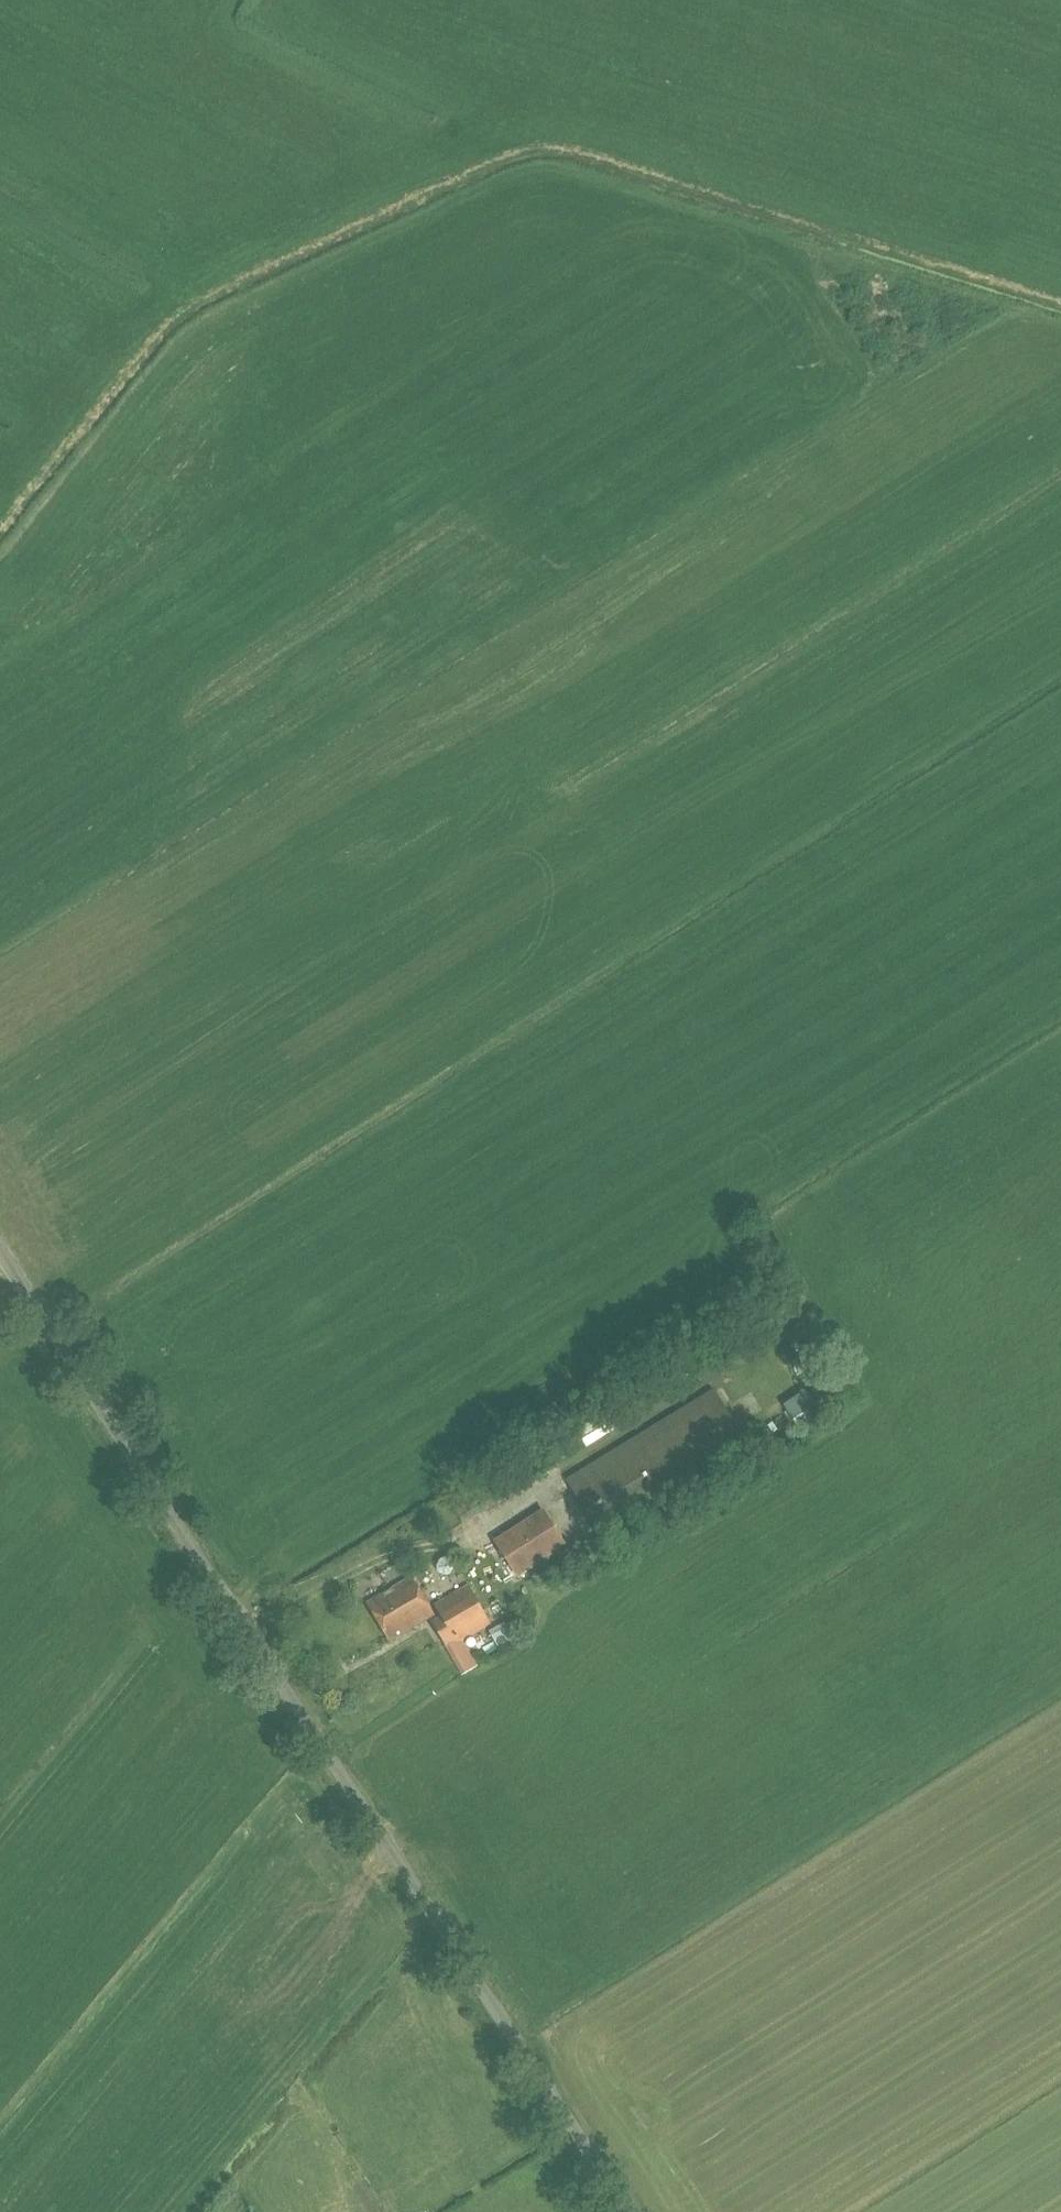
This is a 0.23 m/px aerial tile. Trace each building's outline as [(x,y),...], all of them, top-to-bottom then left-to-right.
[(567,1478),(606,1543),(755,1454),(715,1388),(567,1478)] [(576,1427),(587,1447),(621,1427),(609,1406),(576,1427)] [(542,1510),(496,1540),(519,1575),(565,1546),(542,1510)] [(449,1567),(439,1575),(451,1590),(460,1582),(449,1567)] [(368,1602),(390,1640),(434,1614),(412,1576),(368,1602)] [(446,1647),(460,1675),(478,1665),(464,1639),(490,1623),(468,1584),(433,1604),(439,1615),(431,1620),(447,1647),(446,1647)] [(514,1641),(504,1624),(492,1631),(502,1648),(514,1641)]
